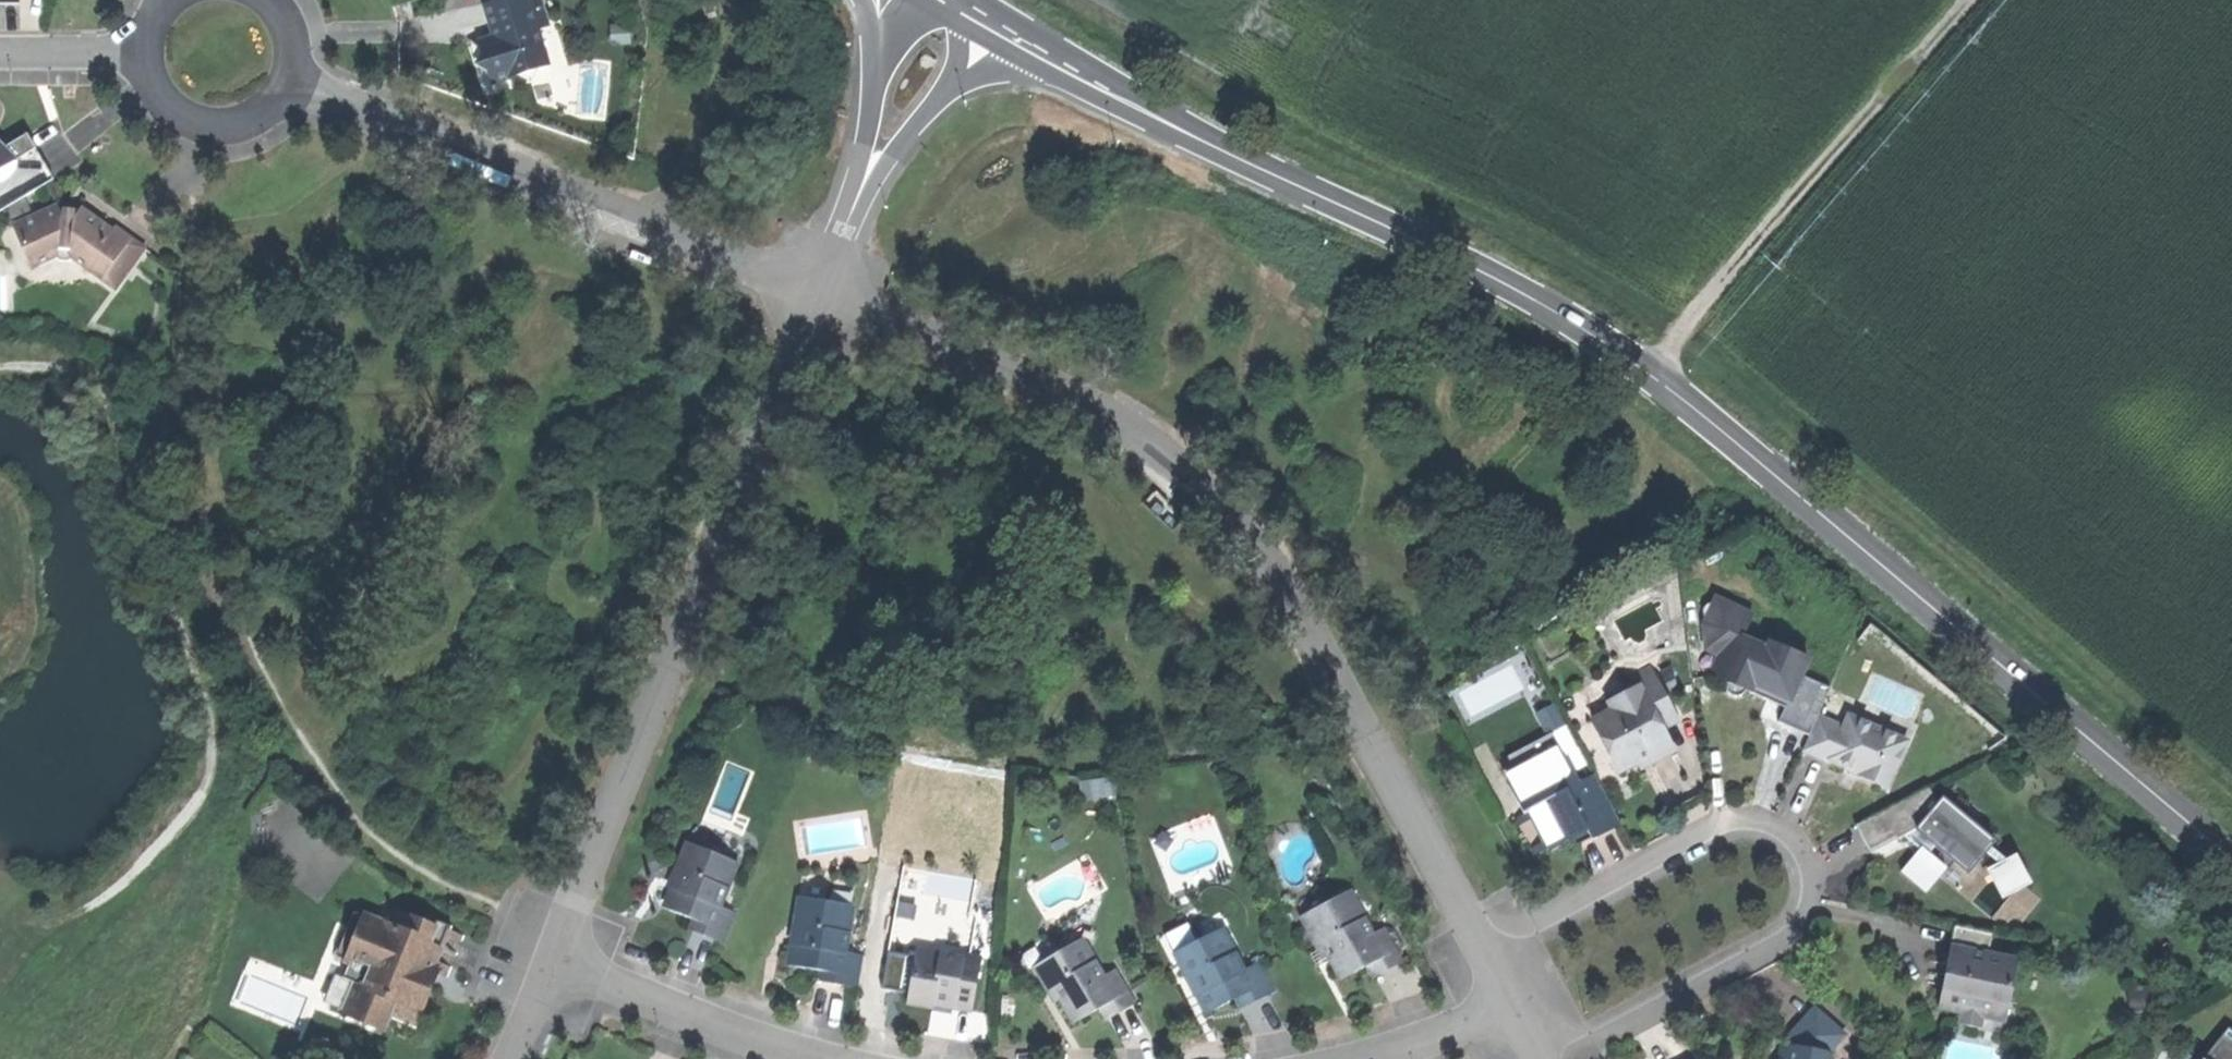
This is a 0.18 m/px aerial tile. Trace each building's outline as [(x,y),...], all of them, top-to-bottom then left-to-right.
[(492,84),(549,65),(535,24),(542,21),(535,0),(499,0),(482,6),(493,38),(478,43),(487,68),(492,84)] [(552,18),(542,21),(535,24),(549,65),(566,59),(552,18)] [(612,27),(612,46),(628,46),(628,27),(612,27)] [(50,182),(32,152),(35,150),(27,136),(3,148),(0,145),(0,212),(50,182)] [(77,210),(68,223),(60,222),(55,208),(12,227),(25,256),(45,247),(50,257),(54,265),(65,266),(70,261),(111,289),(138,248),(111,230),(110,232),(94,222),(77,210)] [(29,266),(50,257),(45,247),(25,256),(29,266)] [(1758,693),(1783,704),(1797,670),(1805,653),(1769,637),(1765,644),(1740,633),(1749,611),(1713,595),(1711,600),(1708,598),(1701,602),(1699,606),(1701,613),(1705,614),(1702,621),(1704,645),(1728,655),(1719,676),(1724,679),(1722,683),(1725,689),(1731,692),(1740,690),(1742,686),(1758,693)] [(1608,706),(1588,716),(1614,767),(1632,757),(1630,754),(1640,749),(1645,758),(1656,752),(1668,746),(1656,723),(1669,716),(1643,666),(1627,674),(1632,684),(1605,698),(1608,706)] [(1826,683),(1797,670),(1783,704),(1777,718),(1806,730),(1814,711),(1826,683)] [(1543,728),(1562,720),(1551,698),(1533,707),(1543,728)] [(1841,722),(1814,711),(1806,730),(1799,746),(1827,758),(1828,754),(1844,761),(1857,767),(1855,771),(1883,783),(1904,736),(1845,711),(1841,722)] [(1524,806),(1544,846),(1557,839),(1568,834),(1571,823),(1578,820),(1585,835),(1615,820),(1590,770),(1580,774),(1572,779),(1557,751),(1502,779),(1518,809),(1524,806)] [(1573,761),(1580,774),(1590,770),(1583,756),(1573,761)] [(1849,768),(1855,771),(1857,767),(1844,761),(1842,766),(1849,768)] [(1860,835),(1867,848),(1917,822),(1928,831),(1924,836),(1966,868),(1991,836),(1938,794),(1934,800),(1925,783),(1852,820),(1860,835)] [(1084,784),(1083,801),(1103,802),(1104,785),(1084,784)] [(1529,853),(1544,846),(1524,806),(1518,809),(1509,814),(1529,853)] [(728,860),(677,841),(666,869),(675,873),(669,886),(665,885),(657,906),(671,911),(684,916),(680,927),(716,940),(728,910),(711,904),(728,860)] [(1924,843),(1903,868),(1927,889),(1949,864),(1924,843)] [(2001,895),(2030,881),(2015,851),(1986,865),(2001,895)] [(1324,896),(1295,911),(1312,945),(1318,941),(1335,974),(1349,967),(1361,960),(1367,972),(1395,957),(1378,923),(1366,929),(1347,890),(1326,900),(1324,896)] [(791,895),(786,926),(796,927),(793,944),(784,942),(781,964),(800,967),(814,969),(812,979),(852,985),(857,952),(838,949),(845,904),(791,895)] [(440,932),(374,906),(369,919),(356,913),(347,935),(334,930),(324,957),(337,962),(338,959),(346,962),(340,977),(351,981),(339,1012),(377,1027),(381,1015),(408,1025),(419,995),(429,971),(441,975),(445,966),(429,960),(440,932)] [(917,920),(912,948),(954,956),(955,951),(959,928),(917,920)] [(1989,929),(1952,922),(1948,942),(1945,956),(1951,963),(1949,969),(1942,972),(1936,1003),(1958,1007),(1963,1008),(1963,1005),(1981,1008),(2004,1012),(2015,955),(1986,950),(1989,929)] [(1218,925),(1170,949),(1183,976),(1190,973),(1197,987),(1194,988),(1204,1007),(1218,1000),(1229,994),(1234,1004),(1270,987),(1255,957),(1237,965),(1218,925)] [(1056,947),(1028,963),(1044,990),(1049,987),(1067,1020),(1082,1012),(1093,1005),(1100,1016),(1128,1000),(1109,966),(1097,973),(1078,940),(1059,951),(1056,947)] [(909,948),(900,1002),(926,1006),(927,998),(935,999),(947,1002),(946,1007),(965,1010),(975,955),(955,951),(954,956),(912,948),(909,948)] [(314,964),(310,994),(328,997),(333,967),(314,964)] [(1825,1049),(1841,1030),(1812,1004),(1798,1019),(1786,1033),(1785,1041),(1778,1040),(1775,1058),(1830,1058),(1825,1049)] [(1978,1023),(1981,1008),(1963,1005),(1963,1008),(1958,1007),(1956,1019),(1978,1023)] [(2225,1023),(2197,1058),(2231,1058),(2231,1028),(2225,1023)]
